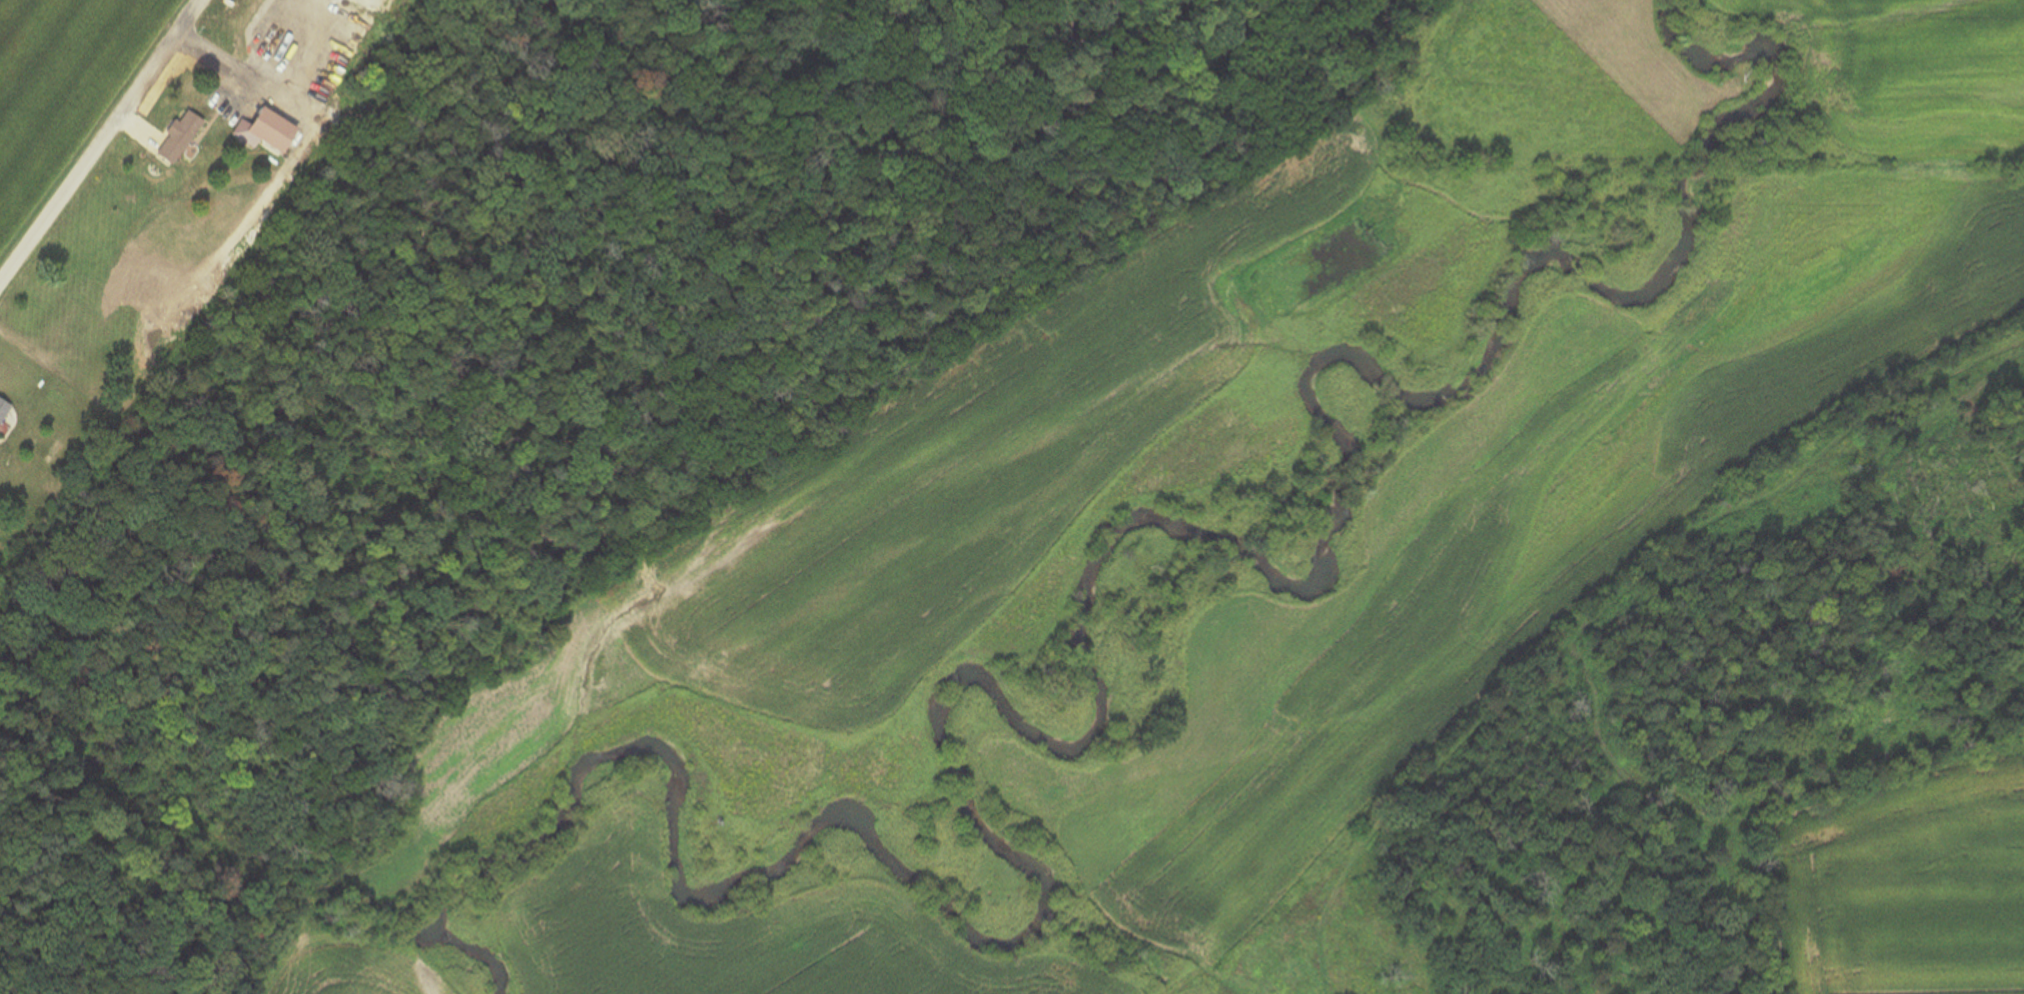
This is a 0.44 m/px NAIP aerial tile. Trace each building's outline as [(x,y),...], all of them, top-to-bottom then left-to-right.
[(306,131),(268,108),(256,127),(245,120),(235,136),(258,150),(264,141),(290,157),(306,131)] [(209,122),(190,110),(160,154),(179,167),(209,122)] [(0,395),(0,427),(14,404),(0,395)]
